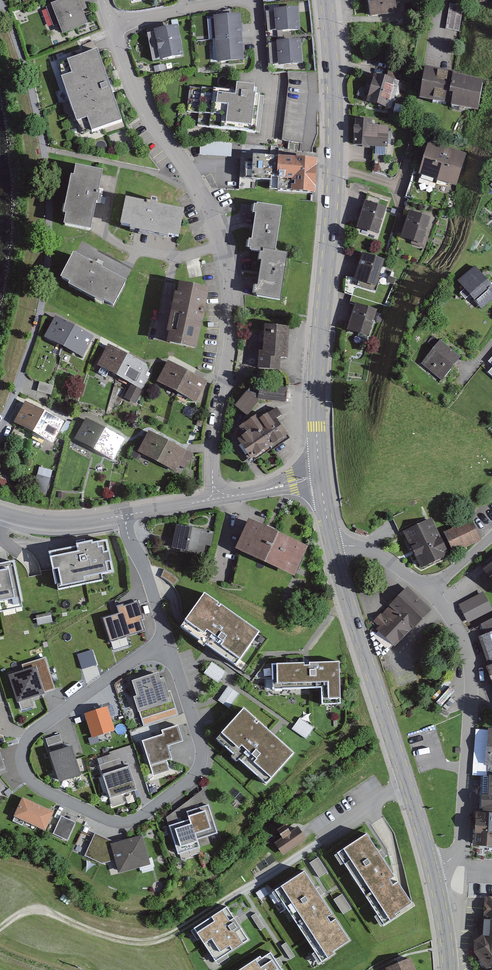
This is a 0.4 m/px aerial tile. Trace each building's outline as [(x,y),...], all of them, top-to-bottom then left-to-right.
[(42,5),(54,37),(87,23),(82,12),(87,9),(84,0),(54,0),(42,5)] [(363,17),(394,14),(393,0),(361,0),(363,17)] [(465,6),(452,4),(447,29),(461,31),(465,6)] [(295,8),(271,9),(273,33),(297,32),(295,8)] [(212,17),(214,40),(242,38),(240,14),(212,17)] [(177,26),(147,32),(154,63),(183,57),(177,26)] [(214,40),(215,64),(243,61),(242,38),(214,40)] [(299,40),(275,42),(277,66),(301,64),(299,40)] [(97,48),(65,58),(70,74),(58,78),(71,121),(83,117),(88,133),(121,122),(97,48)] [(477,78),(417,69),(412,100),(472,110),(477,78)] [(308,75),(286,73),(279,141),(301,144),(308,75)] [(396,83),(370,76),(363,105),(388,112),(396,83)] [(236,94),(191,89),(187,127),(262,135),(266,96),(253,94),(254,85),(237,83),(236,94)] [(370,122),(349,121),(348,148),(385,150),(386,129),(370,128),(370,122)] [(433,183),(443,150),(422,144),(412,177),(433,183)] [(453,190),(463,156),(443,150),(433,183),(453,190)] [(313,161),(245,155),(242,186),(310,192),(313,161)] [(103,172),(77,166),(75,176),(71,175),(63,212),(66,214),(64,224),(90,229),(103,172)] [(184,208),(125,196),(120,225),(178,236),(184,208)] [(384,210),(360,203),(352,229),(376,236),(384,210)] [(281,210),(252,207),(247,253),(276,256),(281,210)] [(431,220),(402,211),(394,238),(422,247),(431,220)] [(386,262),(358,254),(350,283),(378,291),(386,262)] [(128,283),(72,255),(59,282),(114,310),(128,283)] [(287,258),(259,255),(254,300),(282,303),(287,258)] [(468,266),(449,283),(477,314),(491,300),(491,292),(468,266)] [(206,293),(177,288),(167,345),(196,351),(206,293)] [(375,312),(350,305),(342,332),(367,339),(375,312)] [(72,328),(53,320),(44,341),(63,349),(72,328)] [(282,329),(255,327),(253,352),(249,352),(248,371),(275,373),(276,360),(280,360),(282,329)] [(91,336),(72,328),(63,349),(82,358),(91,336)] [(462,357),(439,339),(418,365),(441,384),(462,357)] [(126,357),(105,346),(94,369),(115,379),(126,357)] [(153,370),(126,357),(115,379),(130,386),(124,398),(136,404),(153,370)] [(184,372),(165,363),(155,385),(174,393),(184,372)] [(203,380),(184,372),(174,393),(194,401),(203,380)] [(54,386),(40,382),(37,391),(51,395),(54,386)] [(255,386),(250,385),(230,407),(241,418),(254,406),(251,401),(254,401),(255,386)] [(287,389),(255,386),(254,401),(286,404),(287,389)] [(44,412),(24,403),(14,423),(32,432),(44,412)] [(64,422),(44,412),(32,432),(53,443),(64,422)] [(238,436),(230,441),(246,463),(286,435),(270,412),(257,422),(252,415),(233,429),(238,436)] [(100,429),(79,420),(69,442),(90,452),(100,429)] [(121,439),(100,429),(90,452),(111,462),(121,439)] [(170,441),(146,431),(136,453),(160,463),(170,441)] [(194,452),(170,441),(160,463),(184,474),(194,452)] [(53,470),(39,466),(33,490),(47,493),(53,470)] [(434,516),(396,530),(411,570),(444,557),(442,552),(474,540),(467,521),(440,531),(434,516)] [(208,533),(172,524),(166,548),(201,557),(208,533)] [(298,547),(246,525),(234,555),(285,576),(298,547)] [(108,541),(50,554),(57,587),(115,575),(108,541)] [(23,610),(14,564),(0,567),(0,614),(23,610)] [(482,582),(491,594),(491,574),(482,582)] [(427,611),(403,587),(371,620),(376,625),(369,633),(388,651),(427,611)] [(491,612),(481,591),(456,603),(466,624),(491,612)] [(260,633),(205,595),(186,622),(240,661),(260,633)] [(103,619),(112,644),(144,632),(140,620),(143,619),(137,603),(123,608),(122,605),(117,607),(119,614),(109,617),(103,619)] [(39,622),(53,620),(53,612),(48,612),(48,613),(38,614),(39,622)] [(481,625),(484,635),(478,638),(487,665),(491,663),(491,619),(481,625)] [(93,650),(78,655),(83,669),(98,664),(93,650)] [(33,695),(53,689),(46,666),(44,659),(24,666),(25,669),(9,674),(21,713),(37,708),(33,695)] [(226,671),(212,662),(204,674),(218,683),(226,671)] [(339,664),(272,665),(273,691),(286,690),(322,689),(322,706),(340,705),(339,664)] [(160,681),(159,675),(134,683),(138,697),(134,699),(141,721),(177,709),(171,691),(168,692),(164,680),(160,681)] [(240,695),(228,688),(219,701),(230,708),(240,695)] [(107,706),(84,714),(92,738),(115,730),(107,706)] [(295,756),(244,711),(217,741),(268,786),(295,756)] [(314,728),(300,719),(292,730),(307,740),(314,728)] [(184,743),(179,726),(162,731),(163,737),(143,743),(154,776),(170,771),(167,762),(173,760),(169,748),(184,743)] [(482,731),(482,768),(491,768),(491,730),(482,731)] [(61,735),(46,740),(51,754),(49,755),(59,785),(82,778),(72,749),(66,751),(61,735)] [(120,761),(100,766),(112,809),(125,805),(122,795),(138,791),(131,767),(122,770),(120,761)] [(480,779),(480,802),(473,802),(472,809),(478,809),(477,823),(471,823),(470,837),(474,841),(474,851),(491,852),(491,780),(480,779)] [(56,810),(20,794),(10,816),(15,819),(13,822),(23,826),(25,822),(46,832),(56,810)] [(209,806),(187,813),(190,821),(196,841),(218,834),(209,806)] [(75,823),(61,817),(54,835),(68,841),(75,823)] [(196,841),(190,821),(169,827),(178,855),(199,849),(196,841)] [(274,844),(283,856),(307,839),(299,827),(291,832),(288,829),(280,835),(282,838),(274,844)] [(116,843),(95,834),(86,856),(101,864),(114,861),(119,874),(139,869),(151,865),(142,836),(116,843)] [(394,880),(365,836),(337,854),(385,928),(399,919),(396,915),(411,906),(398,885),(394,888),(390,883),(394,880)] [(328,872),(318,858),(310,864),(319,878),(328,872)] [(332,917),(305,875),(276,893),(322,964),(335,956),(333,954),(349,943),(336,923),(332,926),(328,919),(332,917)] [(351,909),(342,895),(333,900),(343,915),(351,909)] [(480,898),(479,921),(476,921),(475,936),(468,951),(482,969),(491,969),(491,898),(480,898)] [(228,908),(194,930),(216,963),(250,942),(228,908)] [(265,928),(256,914),(252,917),(261,931),(265,928)] [(295,957),(286,943),(281,946),(290,960),(295,957)] [(242,969),(281,969),(271,954),(262,960),(260,957),(242,969)] [(386,969),(415,969),(411,960),(386,969)]
